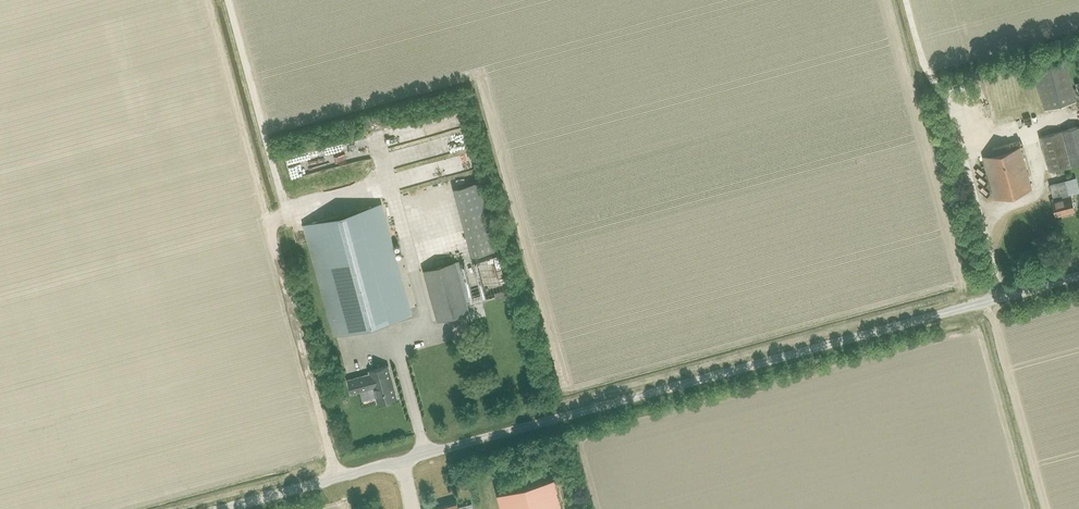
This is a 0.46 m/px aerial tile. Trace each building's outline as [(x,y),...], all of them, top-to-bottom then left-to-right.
[(1033,67),(1044,109),(1076,100),(1065,58),(1033,67)] [(455,112),(421,120),(424,133),(458,125),(455,112)] [(1078,162),(1078,126),(1039,137),(1049,171),(1078,162)] [(443,138),(418,144),(420,152),(445,146),(443,138)] [(984,156),(995,198),(1032,188),(1020,146),(984,156)] [(1053,198),(1051,199),(1056,215),(1075,210),(1070,194),(1068,194),(1065,180),(1049,184),(1053,198)] [(453,189),(471,256),(497,249),(479,182),(453,189)] [(423,199),(423,189),(414,189),(414,200),(423,199)] [(303,224),(333,336),(412,315),(382,203),(303,224)] [(423,270),(437,321),(476,311),(473,301),(467,303),(456,261),(423,270)] [(378,403),(397,398),(388,365),(369,370),(370,374),(348,380),(351,393),(374,387),(378,403)] [(496,491),(501,508),(563,508),(553,475),(496,491)]
